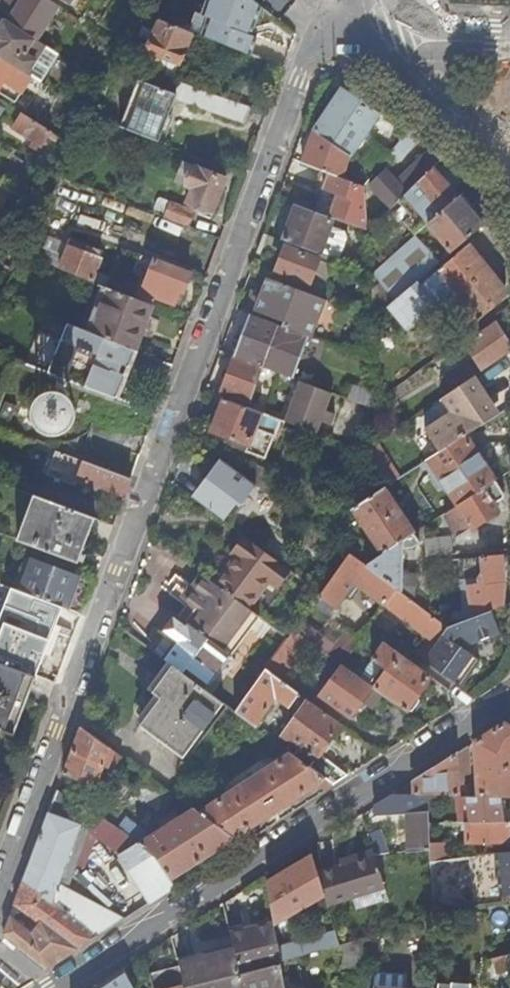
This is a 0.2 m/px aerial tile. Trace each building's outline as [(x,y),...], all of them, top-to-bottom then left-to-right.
[(50,0),(0,0),(0,10),(12,18),(9,24),(34,39),(57,5),(50,0)] [(253,25),(257,27),(264,9),(252,0),(207,0),(200,14),(207,17),(200,35),(252,55),(258,38),(253,36),(249,34),(253,25)] [(147,53),(179,66),(180,67),(194,35),(159,21),(146,53),(147,53)] [(57,54),(36,40),(35,41),(4,22),(0,30),(0,57),(40,81),(57,54)] [(174,78),(179,66),(147,53),(142,65),(174,78)] [(20,107),(22,103),(18,100),(25,89),(7,77),(13,67),(0,59),(0,95),(20,107)] [(159,142),(169,116),(176,99),(177,95),(138,81),(121,128),(159,142)] [(182,84),(177,95),(176,99),(181,101),(187,86),(182,84)] [(199,90),(187,86),(181,101),(193,106),(198,91),(199,90)] [(250,110),(198,91),(193,106),(244,125),(250,110)] [(343,91),(315,133),(350,157),(351,157),(379,116),(343,91)] [(42,148),(51,133),(28,118),(23,115),(14,130),(42,148)] [(159,142),(164,144),(174,118),(169,116),(159,142)] [(419,137),(410,129),(392,152),(382,166),(386,171),(396,157),(400,160),(419,137)] [(315,133),(303,164),(332,175),(342,179),(350,157),(315,133)] [(398,183),(386,171),(370,187),(391,208),(405,195),(433,168),(445,157),(433,148),(423,158),(419,163),(398,183)] [(27,182),(35,169),(17,158),(9,171),(27,182)] [(185,163),(177,182),(188,186),(187,187),(193,190),(188,204),(214,214),(228,180),(185,163)] [(444,181),(433,168),(405,195),(417,210),(423,218),(418,222),(416,224),(422,231),(429,224),(459,198),(448,186),(444,181)] [(340,197),(331,217),(368,231),(365,188),(342,179),(332,175),(325,191),(340,197)] [(325,191),(317,212),(331,217),(340,197),(325,191)] [(461,196),(459,198),(483,227),(486,224),(461,196)] [(483,227),(459,198),(429,224),(448,247),(442,252),(447,257),(483,227)] [(164,215),(169,204),(157,199),(152,211),(164,215)] [(165,218),(190,227),(196,212),(171,203),(165,218)] [(285,239),(284,242),(320,255),(325,243),(331,228),(333,223),(297,208),(296,210),(291,209),(281,234),(285,239)] [(423,218),(417,210),(414,216),(418,222),(423,218)] [(337,231),(331,228),(325,243),(332,245),(337,231)] [(370,249),(368,231),(358,232),(359,248),(370,249)] [(266,235),(258,254),(283,263),(275,282),(306,293),(320,255),(284,242),(266,235)] [(416,236),(373,274),(396,300),(435,268),(440,263),(416,236)] [(41,262),(108,288),(112,278),(97,272),(103,259),(70,246),(63,263),(44,256),(41,262)] [(396,300),(390,306),(410,330),(440,306),(439,305),(454,293),(457,297),(490,270),(481,258),(480,257),(477,259),(469,250),(465,249),(439,272),(435,268),(396,300)] [(485,256),(481,258),(490,270),(498,280),(502,277),(485,256)] [(191,275),(155,261),(144,292),(174,305),(180,292),(184,293),(191,275)] [(490,270),(457,297),(478,322),(507,299),(508,296),(497,283),(499,281),(498,280),(490,270)] [(250,308),(248,314),(251,315),(279,325),(309,337),(323,299),(306,293),(275,282),(270,280),(264,295),(255,291),(248,308),(250,308)] [(93,333),(137,351),(154,306),(108,289),(93,333)] [(242,338),(235,356),(263,367),(279,325),(251,315),(246,329),(242,338)] [(484,370),(509,353),(509,342),(498,323),(467,343),(481,366),(484,370)] [(129,368),(137,351),(93,333),(68,324),(61,340),(69,343),(56,376),(117,399),(126,376),(119,374),(122,365),(129,368)] [(263,367),(235,356),(222,392),(250,402),(263,367)] [(17,367),(130,409),(132,404),(117,399),(56,376),(13,361),(0,396),(0,410),(17,367)] [(471,379),(476,376),(473,371),(467,362),(443,380),(451,392),(471,379)] [(476,376),(484,371),(484,370),(481,366),(473,371),(476,376)] [(496,416),(471,379),(451,392),(443,398),(452,412),(425,430),(440,453),(466,436),(496,416)] [(327,410),(333,392),(302,381),(287,422),(318,434),(322,423),(332,426),(337,414),(327,410)] [(67,401),(61,397),(54,395),(47,397),(40,401),(36,407),(35,414),(36,421),(40,427),(46,431),(53,432),(61,431),(67,427),(71,421),(72,414),(71,407),(67,401)] [(284,421),(225,399),(212,432),(233,440),(231,446),(267,461),(284,421)] [(103,469),(105,465),(0,425),(0,430),(56,452),(103,469)] [(391,433),(363,451),(386,487),(400,479),(386,457),(400,447),(391,433)] [(492,468),(494,477),(466,436),(440,453),(429,461),(434,468),(429,471),(440,489),(445,485),(458,505),(496,481),(509,472),(509,455),(492,468)] [(124,497),(131,479),(103,469),(56,452),(46,476),(76,488),(79,480),(124,497)] [(424,464),(429,471),(434,468),(429,461),(424,464)] [(227,463),(223,469),(252,491),(257,485),(245,476),(227,463)] [(254,463),(245,476),(257,485),(277,500),(284,488),(268,478),(270,471),(254,463)] [(222,467),(198,500),(228,523),(252,491),(223,469),(222,467)] [(505,495),(496,481),(458,505),(445,514),(459,537),(500,510),(495,504),(503,499),(505,495)] [(413,534),(384,489),(354,508),(384,554),(413,534)] [(15,539),(75,561),(91,516),(31,494),(15,539)] [(412,548),(413,534),(384,554),(367,565),(398,588),(402,590),(402,593),(415,602),(415,575),(402,575),(403,548),(412,548)] [(282,591),(295,574),(245,536),(234,552),(238,555),(216,584),(254,612),(274,585),(282,591)] [(452,538),(425,540),(427,557),(453,554),(452,538)] [(367,565),(351,554),(322,594),(321,596),(330,603),(328,607),(334,611),(350,590),(347,587),(352,581),(385,605),(398,588),(367,565)] [(492,610),(505,605),(507,586),(505,563),(509,563),(509,555),(460,559),(462,586),(468,585),(475,616),(492,610)] [(81,614),(87,596),(75,591),(81,576),(31,558),(19,590),(37,597),(55,604),(81,614)] [(203,575),(200,573),(191,586),(193,587),(203,575)] [(260,616),(254,612),(216,584),(203,575),(193,587),(191,586),(186,583),(178,594),(190,602),(193,605),(182,619),(225,652),(236,638),(242,642),(252,628),(260,616)] [(87,596),(93,581),(81,576),(75,591),(87,596)] [(55,604),(37,597),(19,590),(2,584),(0,590),(0,598),(4,599),(5,598),(50,615),(55,604)] [(468,585),(462,586),(468,619),(475,616),(468,585)] [(418,655),(425,660),(445,631),(448,627),(415,602),(402,593),(402,590),(398,588),(385,605),(397,614),(429,638),(418,655)] [(50,680),(61,651),(57,650),(60,641),(48,637),(47,637),(43,636),(50,615),(5,598),(4,599),(0,611),(0,638),(15,643),(7,664),(36,675),(50,680)] [(190,602),(179,617),(182,619),(193,605),(190,602)] [(501,631),(492,610),(475,616),(468,619),(448,627),(445,631),(425,660),(462,686),(481,660),(467,650),(471,643),(501,631)] [(176,642),(164,659),(173,666),(204,689),(229,655),(225,652),(182,619),(179,617),(174,613),(161,630),(176,642)] [(378,614),(372,622),(392,636),(397,628),(378,614)] [(254,630),(263,619),(260,616),(252,628),(254,630)] [(337,648),(302,622),(295,631),(310,642),(324,652),(330,657),(337,648)] [(267,669),(287,684),(295,673),(291,667),(310,642),(295,631),(267,669)] [(229,655),(231,656),(242,642),(236,638),(225,652),(229,655)] [(342,640),(337,648),(330,657),(342,665),(354,649),(342,640)] [(417,696),(431,676),(384,643),(373,659),(388,669),(384,675),(379,671),(369,685),(374,689),(384,696),(406,712),(407,711),(413,712),(421,701),(417,696)] [(14,734),(36,675),(7,664),(0,661),(0,729),(14,734)] [(185,756),(224,704),(204,689),(173,666),(154,692),(161,697),(142,724),(185,756)] [(369,685),(343,666),(322,695),(352,717),(365,700),(374,689),(369,685)] [(336,785),(350,776),(321,754),(342,724),(287,684),(267,669),(235,712),(254,726),(274,701),(280,700),(291,708),(292,706),(301,713),(283,736),(315,759),(310,767),(326,778),(336,785)] [(374,689),(365,700),(375,707),(384,696),(374,689)] [(478,796),(504,797),(509,797),(509,726),(505,723),(476,742),(478,796)] [(82,726),(73,751),(104,765),(108,756),(114,760),(113,761),(121,766),(127,759),(82,726)] [(264,726),(261,731),(270,738),(274,733),(264,726)] [(283,747),(270,738),(266,744),(276,751),(283,747)] [(395,794),(428,795),(457,796),(457,783),(472,782),(471,745),(395,794)] [(73,751),(64,773),(96,788),(103,770),(107,772),(108,767),(104,765),(73,751)] [(317,784),(326,778),(310,767),(292,754),(200,812),(234,838),(317,784)] [(177,796),(148,774),(135,789),(132,793),(143,801),(145,799),(163,812),(177,796)] [(116,777),(104,793),(117,800),(127,798),(132,793),(135,789),(116,777)] [(323,793),(336,785),(326,778),(317,784),(323,793)] [(58,791),(25,878),(60,905),(66,888),(89,827),(61,816),(73,800),(58,791)] [(409,852),(430,849),(429,843),(429,824),(428,795),(395,794),(374,807),(374,813),(407,813),(409,852)] [(478,796),(471,796),(471,823),(472,823),(505,822),(504,797),(478,796)] [(171,879),(234,838),(200,812),(193,807),(180,816),(176,811),(159,821),(162,828),(152,835),(139,842),(157,857),(171,879)] [(128,818),(120,830),(139,842),(152,835),(128,818)] [(468,823),(468,843),(509,842),(509,822),(505,822),(472,823),(471,823),(468,823)] [(375,855),(390,854),(381,829),(368,834),(375,855)] [(430,849),(431,862),(447,860),(446,843),(429,843),(430,849)] [(506,902),(506,896),(509,895),(509,853),(469,857),(463,858),(447,860),(431,862),(435,911),(506,902)] [(325,895),(328,905),(386,888),(375,855),(318,872),(325,895)] [(267,884),(274,923),(325,895),(318,872),(313,856),(267,884)] [(152,903),(177,887),(171,879),(157,857),(133,873),(152,903)] [(68,956),(99,936),(93,932),(60,905),(25,878),(4,933),(26,951),(49,969),(68,956)] [(66,888),(60,905),(93,932),(97,928),(91,922),(105,909),(66,888)] [(93,932),(99,936),(125,920),(105,909),(91,922),(97,928),(93,932)] [(234,947),(240,973),(281,962),(279,948),(274,923),(231,935),(234,947)] [(279,948),(281,962),(335,947),(340,945),(336,931),(279,948)] [(377,931),(363,937),(363,939),(361,955),(365,955),(383,949),(377,931)] [(340,945),(335,947),(335,953),(344,954),(343,972),(359,974),(361,955),(363,939),(340,945)] [(240,973),(234,947),(178,961),(179,967),(185,987),(243,987),(240,973)] [(492,959),(496,975),(509,970),(509,954),(492,959)] [(243,987),(286,987),(281,962),(240,973),(243,987)] [(185,987),(179,967),(150,974),(154,987),(185,987)] [(123,968),(118,970),(123,987),(135,987),(123,968)] [(118,970),(88,987),(123,987),(118,970)] [(496,975),(500,987),(509,987),(509,970),(496,975)]
